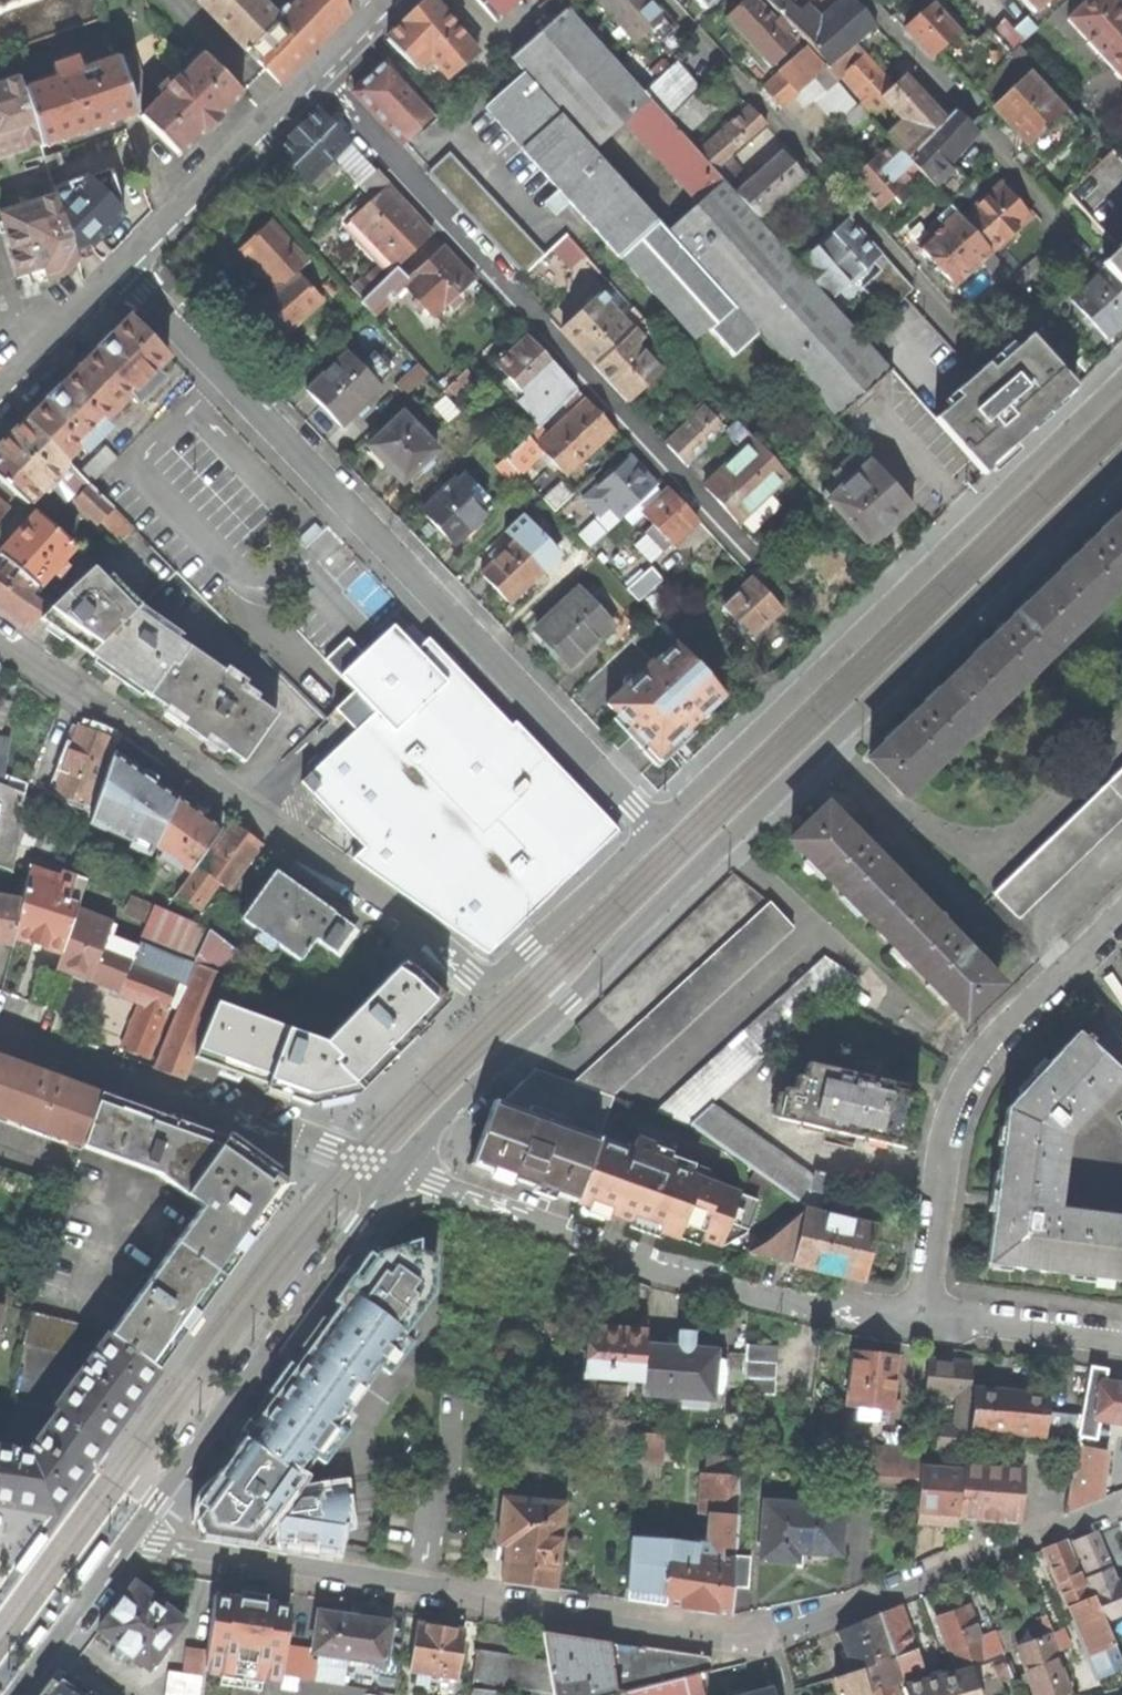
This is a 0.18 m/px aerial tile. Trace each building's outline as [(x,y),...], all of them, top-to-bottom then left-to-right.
[(36,0),(0,0),(0,12),(36,0)] [(248,52),(275,25),(251,0),(197,0),(248,52)] [(285,15),(296,16),(321,41),(349,12),(344,0),(300,0),(285,15)] [(477,54),(432,0),(425,0),(416,9),(386,39),(416,71),(431,57),(448,78),(477,54)] [(496,22),(518,0),(476,0),(496,22)] [(699,205),(725,183),(698,153),(692,146),(668,119),(644,92),(581,22),(569,9),(561,0),(549,0),(540,8),(552,22),(510,59),(523,73),(591,149),(624,120),(699,205)] [(569,9),(577,1),(578,0),(561,0),(569,9)] [(675,27),(651,0),(598,0),(634,41),(649,28),(660,40),(675,27)] [(802,41),(792,30),(779,16),(775,21),(756,0),(745,0),(726,18),(741,34),(771,66),(796,43),(797,46),(802,41)] [(876,26),(852,0),(842,0),(821,19),(810,8),(803,8),(796,14),(787,5),(792,0),(766,0),(794,28),(792,30),(802,41),(804,39),(828,66),(876,26)] [(1034,12),(1047,0),(1024,0),(1034,12)] [(1111,0),(1088,0),(1068,20),(1088,42),(1086,43),(1096,54),(1098,53),(1118,74),(1121,70),(1121,12),(1111,0)] [(589,15),(577,1),(569,9),(581,22),(589,15)] [(939,50),(975,88),(980,84),(1010,53),(991,32),(988,29),(969,46),(931,5),(904,28),(918,44),(930,57),(939,50)] [(248,52),(279,83),(306,56),(321,41),(296,16),(285,15),(275,25),(248,52)] [(1003,20),(991,32),(1010,53),(1018,45),(1023,41),(1003,20)] [(874,67),(854,45),(827,69),(836,79),(841,74),(877,114),(888,103),(904,121),(888,137),(892,142),(907,158),(944,120),(903,76),(892,86),(874,67)] [(980,84),(994,98),(1033,61),(1018,45),(1010,53),(980,84)] [(780,107),(793,97),(827,69),(809,49),(799,57),(798,56),(762,88),(780,107)] [(140,117),(179,156),(210,125),(242,93),(202,54),(180,77),(176,73),(157,91),(162,95),(140,117)] [(88,129),(136,113),(117,58),(80,71),(75,60),(54,67),(58,79),(24,90),(40,143),(41,145),(88,129)] [(402,144),(438,110),(388,58),(353,92),(378,119),(402,144)] [(674,63),(644,92),(668,119),(699,90),(674,63)] [(834,124),(836,122),(858,104),(836,79),(827,69),(793,97),(803,110),(814,101),(834,124)] [(523,73),(484,107),(523,152),(522,152),(617,257),(618,256),(693,337),(708,328),(733,356),(758,334),(667,233),(591,149),(523,73)] [(1041,161),(1078,128),(1029,74),(992,107),(1005,123),(1029,149),(1041,161)] [(40,143),(24,90),(21,79),(0,85),(0,156),(11,152),(40,143)] [(1073,105),(1078,111),(1103,88),(1098,82),(1073,105)] [(715,108),(699,90),(668,119),(692,146),(696,143),(688,134),(715,108)] [(857,133),(872,120),(858,104),(836,122),(849,138),(857,132),(857,133)] [(727,185),(735,177),(723,165),(730,159),(766,127),(758,118),(748,108),(728,125),(725,121),(718,128),(721,132),(698,153),(725,183),(727,185)] [(351,219),(395,267),(397,266),(431,233),(408,208),(316,110),(294,133),(277,149),(308,181),(337,153),(340,163),(373,198),(351,219)] [(954,110),(944,120),(907,158),(920,173),(946,202),(962,188),(969,182),(967,180),(968,179),(955,166),(953,168),(943,159),(972,130),(963,120),(954,110)] [(907,185),(920,173),(907,158),(892,142),(851,180),(864,194),(879,210),(893,197),(899,204),(913,192),(907,185)] [(449,152),(426,172),(522,275),(544,254),(449,152)] [(781,152),(735,193),(758,218),(803,177),(792,165),(781,152)] [(54,153),(44,157),(48,169),(58,166),(54,153)] [(741,171),(730,159),(723,165),(735,177),(741,171)] [(110,171),(54,189),(57,196),(56,196),(76,260),(106,230),(122,213),(110,171)] [(863,395),(891,370),(830,300),(797,264),(727,185),(725,183),(699,205),(667,233),(758,334),(835,420),(863,395)] [(1000,184),(961,219),(991,252),(1030,217),(1012,196),(1000,184)] [(970,196),(962,188),(946,202),(950,206),(954,210),(970,196)] [(76,260),(56,196),(0,213),(0,215),(11,252),(9,253),(16,279),(41,272),(44,282),(53,279),(59,277),(76,260)] [(953,285),(991,252),(961,219),(954,210),(950,206),(936,218),(942,225),(918,247),(934,264),(953,285)] [(849,216),(797,264),(830,300),(882,254),(866,235),(849,216)] [(269,347),(321,299),(296,271),(307,261),(269,220),(251,238),(241,247),(278,288),(262,302),(256,294),(245,304),(233,292),(224,301),(269,347)] [(572,268),(585,256),(566,236),(553,248),(572,268)] [(443,246),(410,276),(423,290),(415,298),(432,316),(473,279),(456,260),(443,246)] [(1106,268),(1121,287),(1121,254),(1106,268)] [(885,315),(913,289),(889,262),(861,287),(885,315)] [(359,300),(373,316),(410,280),(397,266),(395,267),(359,300)] [(1121,325),(1121,287),(1106,268),(1071,299),(1093,324),(1106,339),(1121,325)] [(609,299),(602,292),(561,330),(577,347),(594,365),(643,319),(617,291),(609,299)] [(104,342),(78,368),(117,409),(129,397),(135,402),(160,377),(155,372),(167,359),(168,357),(129,316),(104,342)] [(653,330),(643,319),(594,365),(610,384),(628,402),(660,372),(636,345),(653,330)] [(1026,434),(1075,387),(1029,335),(995,364),(978,378),(935,419),(984,474),(1026,434)] [(517,403),(538,425),(540,427),(563,404),(577,390),(540,351),(527,337),(496,366),(525,397),(517,403)] [(376,383),(388,372),(371,354),(359,365),(346,352),(306,390),(327,411),(340,426),(380,387),(376,383)] [(405,396),(428,374),(417,363),(394,384),(405,396)] [(49,397),(26,420),(66,461),(79,447),(85,453),(110,428),(104,423),(117,409),(78,368),(49,397)] [(465,370),(443,391),(449,397),(453,393),(456,396),(474,380),(465,370)] [(541,449),(565,475),(614,430),(598,412),(577,390),(563,404),(571,413),(547,434),(540,427),(538,425),(505,459),(519,473),(541,449)] [(132,421),(142,433),(165,410),(154,399),(132,421)] [(701,403),(695,409),(699,413),(666,445),(675,455),(685,466),(723,430),(729,424),(724,419),(719,423),(705,408),(701,403)] [(436,450),(402,414),(368,446),(370,448),(366,452),(376,463),(381,468),(385,465),(402,483),(436,450)] [(735,419),(729,424),(723,430),(743,451),(705,485),(723,505),(738,521),(787,476),(735,419)] [(27,504),(42,489),(46,493),(50,489),(46,485),(54,477),(76,499),(76,498),(99,521),(100,521),(113,508),(90,485),(78,472),(66,461),(26,420),(2,444),(0,446),(0,480),(27,504)] [(104,446),(78,472),(90,485),(117,458),(104,446)] [(623,515),(624,516),(656,487),(639,469),(629,458),(581,501),(595,517),(598,514),(608,505),(620,518),(623,515)] [(891,524),(912,505),(872,460),(851,479),(844,472),(821,492),(868,545),(880,534),(883,537),(889,531),(894,527),(891,524)] [(469,492),(455,478),(421,510),(441,532),(453,545),(488,513),(480,504),(484,500),(473,489),(469,492)] [(554,511),(573,494),(562,481),(543,499),(554,511)] [(645,533),(661,551),(697,519),(683,504),(669,489),(663,495),(656,487),(624,516),(631,523),(642,513),(653,524),(644,532),(645,533)] [(8,509),(0,502),(0,519),(8,509)] [(610,527),(620,518),(608,505),(598,514),(610,527)] [(133,528),(113,508),(100,521),(120,541),(133,528)] [(36,586),(49,571),(56,576),(66,565),(60,559),(72,544),(37,512),(8,544),(0,537),(0,556),(36,586)] [(1088,545),(1046,587),(1079,622),(1121,580),(1121,513),(1088,545)] [(515,540),(481,573),(498,592),(509,603),(561,554),(525,516),(508,533),(515,540)] [(316,519),(297,538),(309,551),(329,533),(316,519)] [(661,551),(645,533),(634,543),(650,561),(661,551)] [(48,609),(29,594),(36,586),(0,556),(0,610),(5,614),(28,630),(39,618),(48,609)] [(66,638),(91,655),(139,607),(141,606),(110,575),(104,580),(92,567),(48,609),(39,618),(66,638)] [(641,598),(663,580),(652,567),(630,586),(641,598)] [(750,636),(780,608),(752,578),(736,593),(722,606),(750,636)] [(901,794),(1079,622),(1046,587),(1004,627),(924,704),(868,759),(901,794)] [(609,661),(630,640),(634,636),(615,616),(608,622),(578,591),(535,630),(557,653),(568,665),(592,642),(609,661)] [(115,672),(148,695),(171,662),(176,666),(189,647),(139,607),(91,655),(115,672)] [(696,722),(724,696),(653,619),(634,636),(630,640),(650,662),(606,703),(657,758),(664,751),(670,758),(684,746),(683,744),(689,738),(684,733),(696,722)] [(543,900),(600,845),(576,820),(593,804),(515,722),(510,726),(438,650),(426,660),(416,649),(393,625),(362,654),(347,638),(324,660),(354,691),(335,709),(355,730),(310,774),(309,774),(301,781),(363,847),(352,859),(487,954),(543,900)] [(427,638),(416,649),(426,660),(438,650),(427,638)] [(243,761),(276,715),(240,689),(243,685),(189,647),(176,666),(171,662),(148,695),(177,715),(243,761)] [(55,792),(95,805),(103,783),(99,781),(114,739),(95,732),(80,727),(67,762),(60,760),(58,767),(64,769),(55,792)] [(148,857),(154,844),(176,797),(157,784),(156,777),(147,771),(141,772),(131,765),(113,753),(103,783),(95,805),(88,824),(105,832),(106,830),(132,842),(129,849),(148,857)] [(993,893),(1015,916),(1121,813),(1121,769),(993,893)] [(12,871),(15,856),(17,844),(23,798),(24,793),(0,783),(0,866),(12,871)] [(182,866),(190,872),(195,865),(220,830),(198,813),(176,797),(154,844),(163,851),(158,857),(178,872),(182,866)] [(41,802),(23,798),(17,844),(26,848),(47,854),(52,834),(37,831),(41,802)] [(618,830),(593,804),(576,820),(600,845),(618,830)] [(790,839),(877,929),(911,895),(863,845),(825,806),(790,839)] [(175,894),(198,910),(218,882),(229,890),(261,844),(244,832),(232,823),(200,869),(195,865),(190,872),(175,894)] [(26,848),(17,844),(15,856),(29,862),(35,852),(26,848)] [(36,944),(61,952),(75,911),(85,880),(60,872),(57,877),(44,873),(46,867),(34,863),(30,871),(27,871),(21,898),(22,898),(13,936),(36,944)] [(334,952),(351,928),(332,914),(332,913),(311,898),(274,871),(240,918),(298,960),(314,938),(334,952)] [(11,947),(13,936),(22,898),(21,898),(0,893),(0,945),(11,947)] [(952,937),(911,895),(877,929),(962,1017),(997,983),(952,937)] [(610,1095),(793,927),(771,902),(575,1082),(610,1095)] [(169,1003),(177,1006),(208,929),(208,928),(196,923),(155,905),(136,948),(110,938),(115,926),(75,911),(61,952),(54,974),(43,1008),(58,1014),(72,974),(109,989),(140,1000),(137,1005),(121,1047),(148,1058),(167,1011),(169,1003)] [(217,905),(196,923),(208,928),(225,914),(217,905)] [(153,1068),(185,1079),(193,1056),(215,1002),(225,976),(226,977),(239,953),(208,929),(177,1006),(178,1006),(153,1068)] [(837,995),(857,977),(826,957),(658,1112),(689,1123),(712,1103),(833,992),(837,995)] [(398,1049),(446,1000),(419,974),(402,962),(322,1043),(285,1029),(285,1028),(215,1002),(193,1056),(266,1083),(264,1088),(284,1095),(309,1104),(354,1094),(398,1049)] [(27,1002),(43,1008),(54,974),(38,968),(27,1002)] [(1121,991),(1112,976),(1105,981),(1115,996),(1121,991)] [(1100,1009),(1040,1072),(1006,1107),(1001,1150),(1063,1158),(1066,1136),(1121,1077),(1121,1076),(1121,1042),(1100,1009)] [(80,1150),(82,1144),(99,1095),(71,1084),(71,1083),(57,1078),(59,1073),(52,1070),(44,1068),(43,1073),(30,1068),(29,1069),(0,1059),(0,1121),(80,1150)] [(778,1119),(904,1148),(910,1121),(917,1093),(906,1091),(907,1085),(875,1077),(878,1064),(859,1059),(855,1073),(809,1062),(805,1076),(798,1075),(794,1089),(786,1087),(778,1119)] [(496,1172),(515,1179),(557,1076),(534,1068),(500,1103),(497,1101),(495,1099),(493,1104),(469,1162),(496,1172)] [(613,1096),(610,1095),(575,1082),(557,1076),(515,1179),(574,1201),(609,1108),(613,1096)] [(203,1208),(177,1243),(222,1276),(259,1226),(289,1184),(225,1139),(210,1133),(162,1116),(99,1093),(99,1095),(82,1144),(152,1170),(203,1208)] [(813,1175),(712,1103),(689,1123),(806,1207),(810,1188),(813,1175)] [(701,1141),(609,1108),(574,1201),(635,1223),(676,1238),(679,1230),(720,1245),(728,1223),(747,1230),(757,1200),(703,1181),(707,1169),(693,1164),(701,1141)] [(1056,1210),(1063,1158),(1001,1150),(995,1197),(986,1263),(1048,1271),(1056,1210)] [(815,1169),(813,1175),(810,1188),(822,1191),(827,1192),(832,1173),(815,1169)] [(817,1213),(822,1191),(810,1188),(806,1207),(805,1210),(817,1213)] [(817,1213),(805,1210),(806,1207),(766,1241),(745,1253),(765,1257),(863,1280),(875,1226),(817,1213)] [(1056,1210),(1048,1271),(1121,1281),(1121,1218),(1056,1210)] [(277,1398),(246,1440),(300,1479),(314,1458),(346,1463),(423,1357),(424,1326),(414,1320),(424,1305),(418,1300),(426,1289),(426,1266),(411,1254),(419,1249),(420,1238),(377,1252),(357,1280),(361,1282),(350,1297),(277,1398)] [(176,1242),(109,1334),(156,1368),(191,1320),(222,1276),(177,1243),(176,1242)] [(23,1342),(69,1354),(77,1323),(29,1312),(23,1342)] [(621,1329),(596,1327),(594,1345),(586,1344),(583,1377),(641,1381),(644,1347),(645,1332),(621,1329)] [(677,1349),(644,1347),(641,1381),(640,1394),(680,1397),(679,1408),(708,1411),(708,1399),(710,1399),(714,1352),(691,1350),(693,1333),(683,1333),(678,1332),(677,1349)] [(55,1409),(59,1411),(102,1443),(123,1414),(156,1368),(109,1334),(55,1409)] [(777,1347),(745,1345),(745,1355),(743,1387),(742,1395),(774,1397),(777,1347)] [(878,1409),(890,1411),(897,1355),(875,1353),(852,1350),(845,1406),(858,1407),(878,1409)] [(726,1386),(743,1387),(745,1355),(728,1354),(726,1386)] [(963,1448),(968,1389),(969,1374),(970,1363),(944,1360),(928,1358),(925,1395),(956,1398),(953,1426),(946,1425),(946,1422),(940,1421),(937,1446),(963,1448)] [(1121,1423),(1121,1384),(1104,1382),(1106,1368),(1090,1366),(1080,1417),(1077,1436),(1094,1439),(1098,1420),(1121,1423)] [(1075,1449),(1077,1436),(1080,1417),(1044,1414),(1046,1395),(1014,1393),(982,1390),(983,1375),(969,1374),(968,1389),(975,1390),(971,1429),(1042,1434),(1042,1446),(1075,1449)] [(877,1421),(878,1409),(858,1407),(856,1420),(877,1421)] [(52,1511),(102,1443),(59,1411),(28,1454),(0,1449),(0,1503),(10,1505),(52,1511)] [(345,1499),(339,1487),(302,1493),(295,1487),(300,1479),(246,1440),(224,1472),(221,1470),(214,1480),(192,1510),(202,1536),(253,1544),(272,1519),(276,1521),(279,1523),(280,1525),(278,1526),(281,1548),(337,1556),(345,1499)] [(1105,1451),(1077,1446),(1064,1512),(1080,1505),(1099,1497),(1105,1451)] [(917,1481),(919,1449),(874,1447),(871,1478),(917,1481)] [(962,1462),(960,1472),(957,1517),(992,1519),(1018,1522),(1022,1467),(962,1462)] [(960,1472),(920,1468),(916,1521),(937,1523),(956,1525),(957,1517),(960,1472)] [(684,1609),(729,1617),(731,1587),(733,1555),(737,1477),(702,1475),(700,1495),(707,1495),(708,1515),(709,1515),(708,1535),(695,1535),(693,1553),(668,1550),(670,1546),(670,1542),(629,1539),(625,1588),(664,1594),(664,1606),(684,1609)] [(764,1503),(761,1559),(786,1560),(796,1561),(797,1551),(839,1554),(841,1508),(845,1508),(846,1491),(812,1489),(811,1506),(764,1503)] [(553,1588),(564,1504),(504,1496),(497,1545),(506,1546),(501,1582),(526,1585),(553,1588)] [(16,1568),(23,1574),(48,1539),(41,1533),(18,1565),(16,1568)] [(1121,1615),(1121,1599),(1094,1534),(1080,1541),(1073,1544),(1088,1576),(1084,1578),(1092,1596),(1104,1622),(1121,1615)] [(82,1577),(85,1579),(110,1543),(103,1538),(99,1543),(80,1570),(77,1574),(82,1577)] [(1114,1646),(1105,1624),(1104,1622),(1092,1596),(1087,1598),(1064,1541),(1052,1546),(1044,1550),(1068,1607),(1075,1625),(1088,1657),(1090,1657),(1106,1689),(1121,1684),(1121,1671),(1111,1648),(1114,1646)] [(750,1557),(733,1555),(731,1587),(748,1589),(750,1557)] [(132,1655),(148,1668),(184,1622),(135,1583),(118,1605),(99,1629),(117,1643),(117,1645),(130,1656),(132,1655)] [(205,1667),(281,1678),(290,1606),(248,1600),(213,1595),(207,1646),(205,1667)] [(899,1679),(921,1670),(899,1605),(892,1608),(878,1614),(892,1657),(899,1679)] [(953,1669),(1000,1650),(993,1632),(978,1638),(965,1605),(950,1611),(935,1617),(953,1669)] [(1052,1635),(1075,1625),(1068,1607),(1044,1617),(1048,1627),(1052,1635)] [(1048,1627),(1044,1617),(1042,1610),(1020,1619),(1026,1635),(1037,1630),(1042,1642),(1018,1651),(1035,1694),(1060,1694),(1069,1692),(1049,1640),(1045,1628),(1048,1627)] [(26,1650),(29,1652),(55,1617),(48,1611),(44,1616),(25,1643),(22,1647),(26,1650)] [(346,1686),(349,1658),(354,1616),(340,1614),(340,1615),(328,1613),(318,1612),(312,1653),(320,1654),(318,1681),(346,1686)] [(409,1670),(457,1678),(466,1620),(439,1616),(418,1613),(409,1670)] [(835,1631),(852,1672),(892,1657),(878,1614),(855,1623),(835,1631)] [(349,1658),(385,1663),(390,1622),(380,1621),(365,1619),(365,1617),(354,1616),(349,1658)] [(1105,1624),(1114,1646),(1114,1647),(1121,1644),(1121,1617),(1105,1624)] [(1006,1627),(993,1632),(1000,1650),(1002,1654),(1010,1650),(1006,1627)] [(624,1692),(698,1673),(710,1670),(711,1657),(578,1636),(542,1631),(546,1659),(552,1692),(553,1694),(610,1694),(624,1692)] [(934,1662),(942,1659),(932,1633),(924,1636),(934,1662)] [(205,1667),(207,1646),(179,1643),(168,1673),(166,1694),(202,1694),(205,1667)] [(471,1680),(552,1692),(546,1659),(475,1649),(471,1680)] [(899,1679),(892,1657),(852,1672),(835,1677),(839,1694),(850,1694),(861,1691),(862,1694),(897,1694),(894,1683),(900,1681),(899,1679)] [(999,1682),(1011,1677),(1004,1661),(993,1666),(999,1682)] [(987,1679),(973,1682),(970,1669),(950,1674),(951,1677),(946,1678),(944,1670),(939,1671),(941,1679),(921,1685),(918,1683),(901,1687),(904,1694),(991,1694),(987,1679)] [(66,1673),(49,1694),(96,1694),(66,1673)] [(698,1673),(624,1692),(624,1694),(704,1694),(698,1673)]
